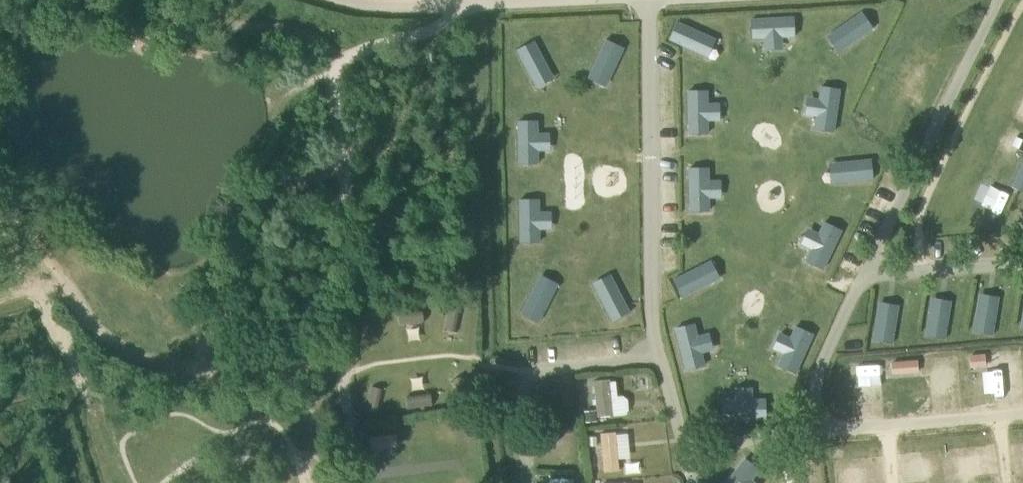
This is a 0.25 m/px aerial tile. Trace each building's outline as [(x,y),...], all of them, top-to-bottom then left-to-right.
[(861,12),(821,32),(831,51),(870,32),(861,12)] [(780,48),(780,37),(793,37),(792,15),(746,16),(747,39),(762,38),(762,48),(780,48)] [(663,39),(705,57),(714,37),(672,18),(663,39)] [(533,39),(514,48),(532,87),(552,78),(533,39)] [(598,39),(585,81),(606,88),(619,45),(598,39)] [(814,96),(801,96),(800,116),(811,116),(810,129),(836,130),(837,87),(814,86),(814,96)] [(684,88),(683,133),(705,133),(705,120),(716,120),(716,101),(705,101),(705,89),(684,88)] [(538,130),(538,118),(514,119),(515,163),(538,163),(537,151),(551,150),(550,130),(538,130)] [(868,158),(825,160),(826,182),(869,181),(868,158)] [(1022,191),(1022,164),(1017,161),(1007,185),(1022,191)] [(720,198),(719,178),(707,178),(706,166),(685,166),(686,212),(708,211),(708,198),(720,198)] [(978,186),(971,206),(1000,215),(1007,195),(978,186)] [(537,229),(550,229),(550,209),(538,210),(537,197),(515,198),(517,242),(538,241),(537,229)] [(820,219),(813,230),(804,225),(794,242),(806,249),(801,258),(819,269),(841,232),(820,219)] [(676,297),(718,281),(710,260),(668,276),(676,297)] [(609,272),(589,281),(608,321),(628,311),(609,272)] [(536,274),(517,312),(537,322),(556,283),(536,274)] [(978,292),(969,329),(991,334),(999,296),(978,292)] [(929,295),(921,334),(943,339),(951,300),(929,295)] [(869,341),(891,343),(896,304),(874,301),(869,341)] [(707,330),(696,333),(694,321),(672,326),(682,372),(708,367),(705,353),(712,351),(707,330)] [(794,374),(812,334),(790,324),(785,336),(775,331),(767,349),(777,353),(772,364),(794,374)] [(996,365),(995,351),(981,352),(982,366),(996,365)] [(974,367),(974,383),(1000,383),(1000,390),(1022,390),(1022,366),(974,367)] [(844,412),(844,402),(874,401),(872,373),(830,375),(831,413),(844,412)] [(591,379),(593,416),(626,415),(625,393),(614,394),(614,378),(591,379)] [(730,420),(754,419),(753,385),(729,387),(730,420)] [(616,458),(628,458),(626,430),(593,431),(595,471),(617,470),(616,458)] [(368,448),(396,447),(395,434),(367,435),(368,448)] [(555,447),(555,465),(571,466),(572,448),(555,447)]
